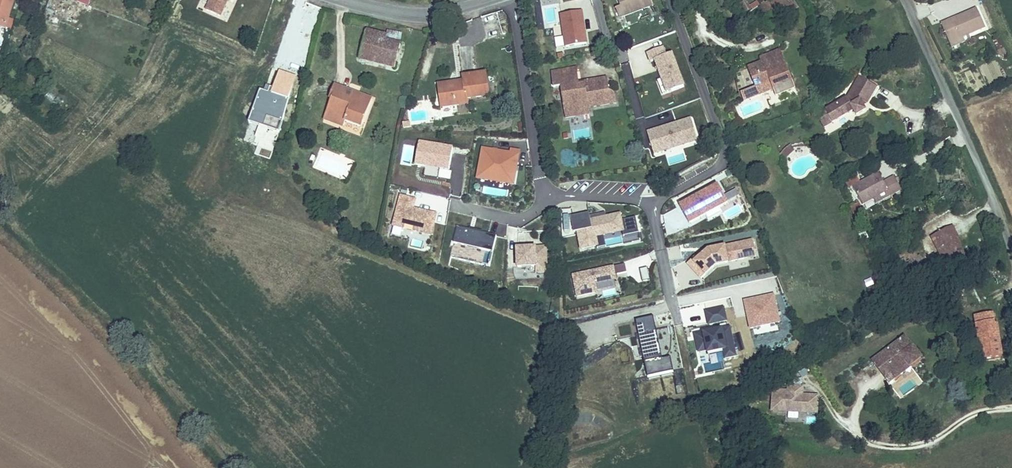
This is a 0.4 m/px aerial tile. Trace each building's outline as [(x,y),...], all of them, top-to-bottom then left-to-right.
[(4,26),(12,0),(0,0),(0,25),(4,26)] [(237,0),(213,0),(220,3),(215,14),(229,19),(237,0)] [(620,6),(615,7),(618,18),(652,5),(650,0),(618,0),(620,6)] [(759,5),(770,25),(798,7),(794,0),(766,0),(759,5)] [(978,8),(942,25),(950,44),(986,28),(978,8)] [(587,45),(581,13),(560,16),(566,49),(587,45)] [(386,36),(368,30),(359,58),(395,69),(401,44),(385,38),(386,36)] [(556,46),(564,46),(563,37),(555,38),(556,46)] [(663,80),(668,94),(684,88),(672,55),(666,57),(663,49),(648,54),(651,63),(656,61),(658,68),(659,71),(663,80)] [(762,57),(764,63),(784,55),(782,50),(762,57)] [(764,63),(749,69),(755,86),(770,82),(773,90),(776,96),(796,89),(784,55),(764,63)] [(755,86),(749,69),(733,75),(735,94),(741,93),(743,100),(773,90),(770,82),(755,86)] [(579,71),(554,76),(557,91),(563,90),(570,123),(594,117),(593,112),(618,105),(616,94),(610,89),(608,80),(582,85),(579,71)] [(456,81),(437,83),(440,108),(469,105),(468,99),(489,95),(486,75),(479,77),(478,73),(461,76),(463,83),(457,84),(456,81)] [(876,89),(858,79),(847,98),(824,109),(832,123),(854,111),(857,116),(865,112),(862,106),(867,103),(876,89)] [(663,96),(668,94),(663,80),(658,82),(663,96)] [(349,90),(333,84),(329,96),(332,97),(324,120),(343,127),(345,122),(362,128),(372,99),(361,94),(358,102),(346,97),(349,90)] [(361,94),(349,90),(346,97),(358,102),(361,94)] [(685,143),(686,146),(698,142),(690,120),(648,136),(656,157),(663,154),(662,151),(685,143)] [(576,130),(578,139),(591,137),(589,128),(576,130)] [(686,146),(685,143),(662,151),(663,154),(686,146)] [(786,157),(795,150),(790,144),(781,152),(786,157)] [(520,154),(511,152),(511,156),(499,154),(494,153),(484,151),(478,181),(489,183),(490,178),(504,180),(503,186),(514,188),(520,154)] [(879,172),(852,186),(862,206),(874,200),(889,193),(890,197),(902,191),(895,177),(883,182),(879,172)] [(720,186),(681,207),(691,226),(707,217),(721,209),(730,204),(720,186)] [(889,193),(874,200),(876,203),(890,197),(889,193)] [(414,210),(416,201),(401,197),(393,228),(404,230),(405,226),(415,229),(414,233),(431,237),(437,216),(418,211),(417,216),(413,215),(414,210)] [(721,209),(707,217),(710,222),(724,215),(721,209)] [(602,220),(601,215),(589,217),(589,214),(571,218),(574,234),(578,233),(582,250),(597,247),(595,238),(604,236),(623,232),(624,238),(639,235),(636,219),(621,222),(620,216),(606,219),(602,220)] [(934,226),(937,234),(951,227),(956,238),(959,236),(950,218),(934,226)] [(937,234),(933,236),(948,268),(966,258),(956,238),(951,227),(937,234)] [(450,259),(482,266),(485,253),(492,255),(496,239),(482,235),(469,232),(458,229),(450,259)] [(598,250),(606,248),(604,236),(595,238),(598,250)] [(703,255),(702,253),(687,264),(701,280),(716,266),(748,258),(747,253),(755,252),(753,241),(721,248),(721,252),(718,252),(717,248),(708,250),(703,255)] [(547,276),(546,250),(517,251),(517,270),(535,270),(535,277),(547,276)] [(627,273),(625,265),(573,276),(577,297),(597,293),(595,284),(616,280),(615,276),(617,275),(627,273)] [(780,323),(774,296),(745,302),(751,329),(780,323)] [(726,321),(723,309),(706,313),(709,325),(726,321)] [(997,316),(979,317),(982,358),(1000,356),(997,316)] [(663,360),(653,317),(615,325),(618,341),(630,339),(632,349),(641,347),(648,378),(674,372),(671,358),(663,360)] [(695,336),(699,353),(708,351),(708,354),(724,350),(726,359),(735,357),(729,328),(695,336)] [(874,362),(887,380),(908,363),(911,368),(922,360),(905,338),(874,362)] [(706,365),(707,372),(723,369),(722,362),(706,365)] [(908,363),(887,380),(890,385),(911,368),(908,363)] [(777,417),(822,417),(822,400),(806,400),(806,391),(793,391),(793,396),(778,396),(777,417)]
